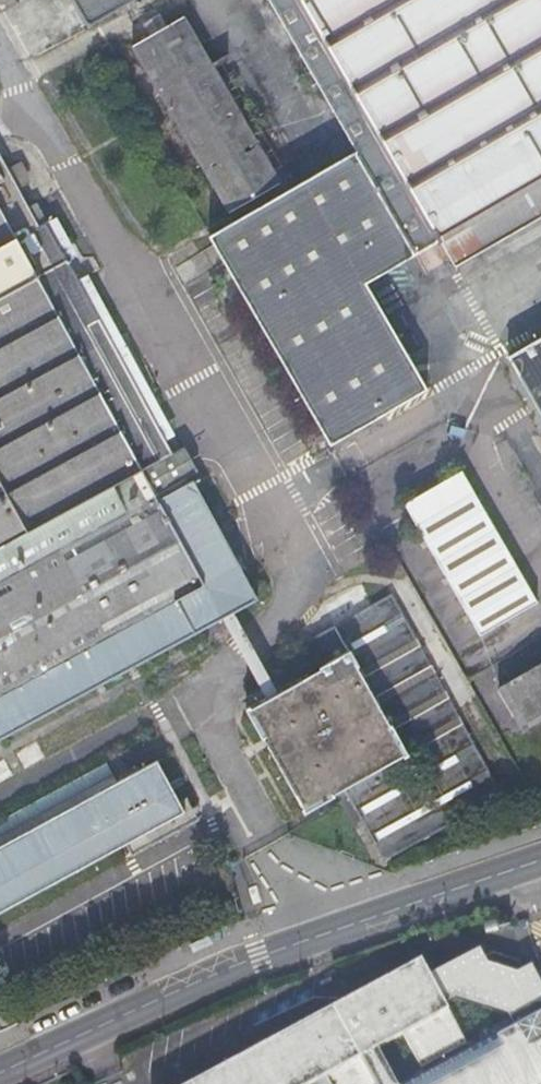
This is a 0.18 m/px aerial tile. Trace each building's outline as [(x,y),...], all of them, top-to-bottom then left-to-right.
[(96,34),(152,0),(76,0),(96,34)] [(359,152),(215,233),(333,443),(428,390),(367,281),(441,239),(456,265),(540,219),(540,0),(268,0),(359,152)] [(279,184),(185,27),(137,55),(230,213),(279,184)] [(145,466),(137,471),(6,227),(17,220),(0,190),(0,703),(213,592),(145,466)] [(414,326),(447,306),(441,296),(408,316),(414,326)] [(540,421),(540,346),(508,365),(540,421)] [(404,504),(414,522),(472,491),(461,471),(404,504)] [(472,491),(414,522),(478,638),(536,606),(472,491)] [(502,793),(390,587),(303,634),(315,662),(241,704),(299,808),(339,786),(381,858),(502,793)] [(488,690),(515,734),(540,718),(540,660),(488,690)] [(151,748),(0,831),(0,899),(181,801),(151,748)] [(532,961),(518,968),(486,959),(478,946),(429,972),(417,956),(185,1083),(311,1083),(359,1058),(381,1046),(449,1009),(444,1001),(458,994),(501,1009),(509,1024),(402,1083),(400,1083),(540,1083),(540,977),(532,961)] [(375,1083),(400,1083),(402,1083),(381,1046),(359,1058),(375,1083)]
